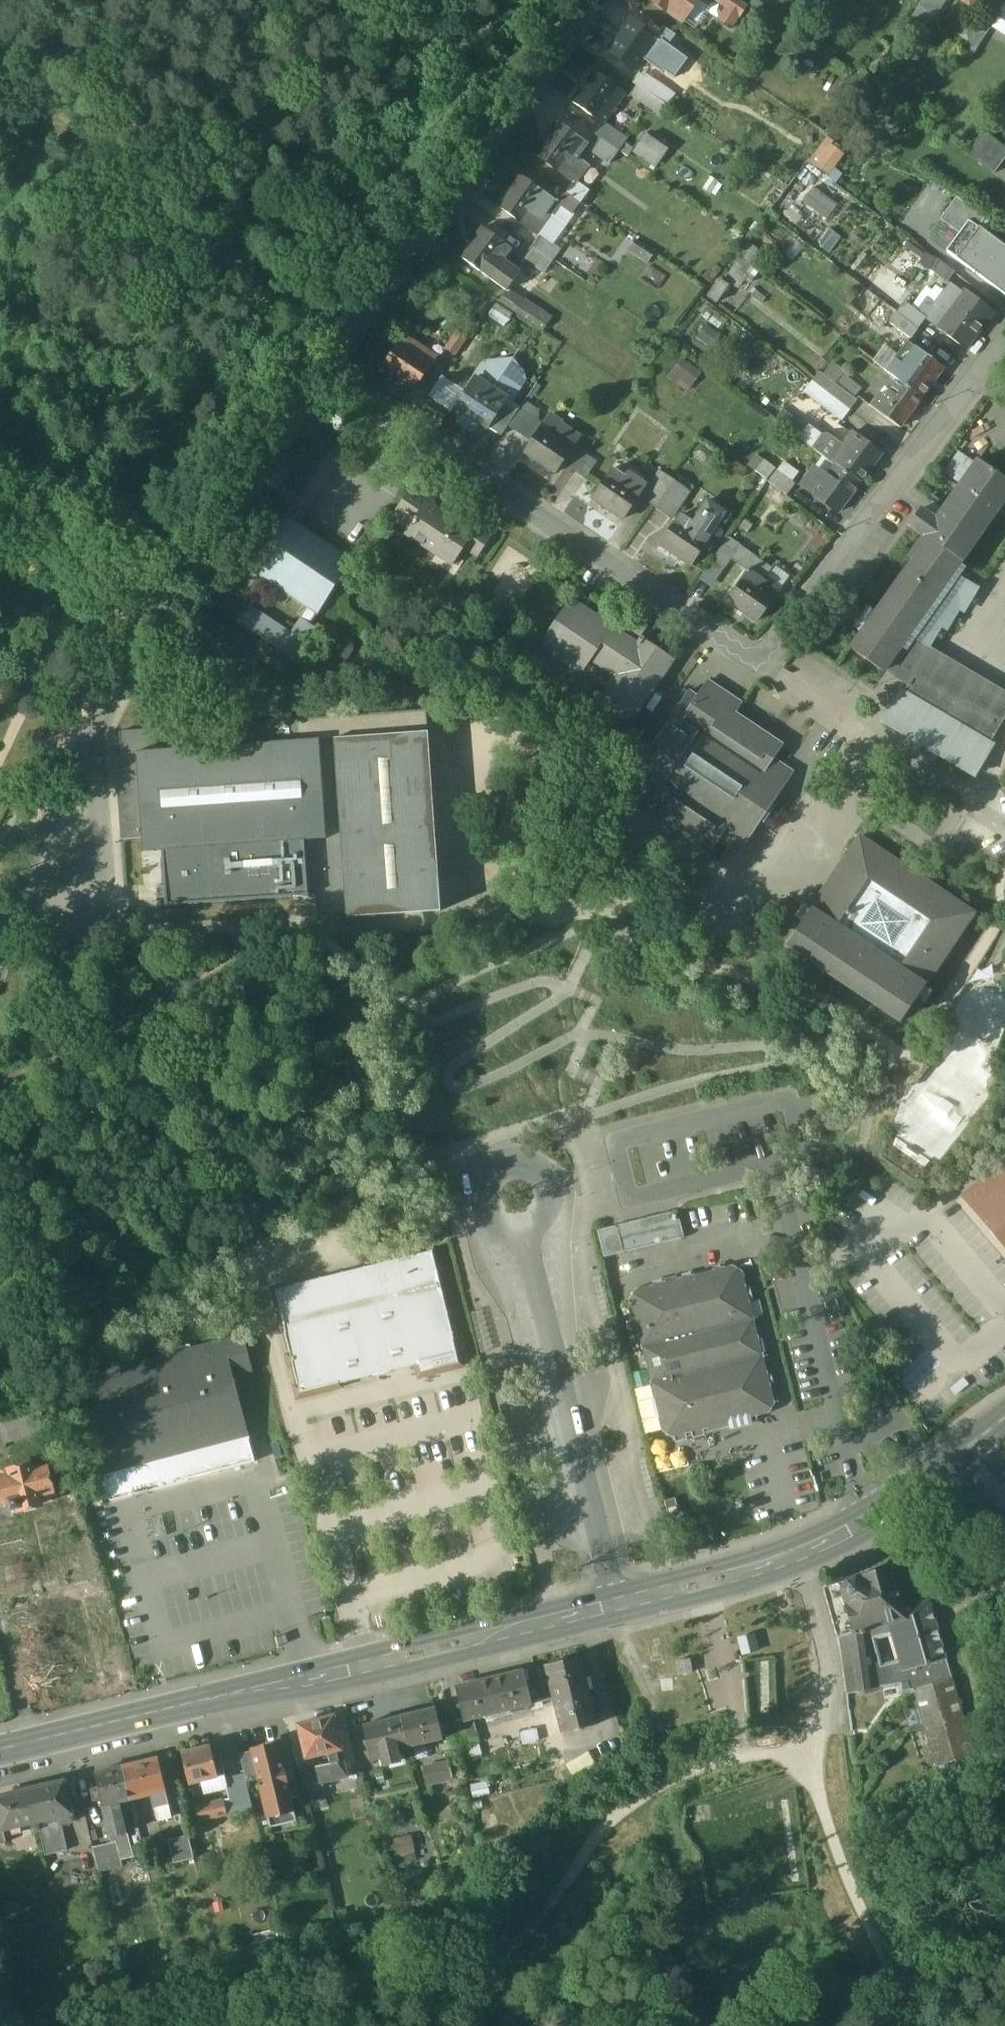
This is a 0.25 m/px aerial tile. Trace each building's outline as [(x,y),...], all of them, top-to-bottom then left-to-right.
[(677,18),(676,20),(683,25),(684,23),(685,23),(701,0),(651,0),(677,18)] [(741,0),(715,0),(727,7),(738,15),(740,16),(747,4),(741,0)] [(921,4),(935,14),(946,0),(924,0),(921,4)] [(996,19),(1004,25),(1004,5),(996,19)] [(738,15),(727,7),(719,20),(730,27),(738,15)] [(673,51),(632,22),(610,52),(634,69),(646,52),(651,56),(655,51),(666,59),(667,59),(673,51)] [(989,33),(979,26),(966,46),(976,52),(989,33)] [(666,59),(655,51),(651,56),(646,52),(634,69),(644,76),(646,74),(657,82),(671,62),(667,59),(666,59)] [(595,73),(574,103),(602,123),(604,124),(616,106),(615,105),(624,93),(595,73)] [(657,82),(646,74),(644,76),(637,86),(667,107),(676,95),(664,86),(657,82)] [(626,140),(604,124),(602,123),(594,135),(600,139),(619,151),(626,140)] [(586,146),(558,125),(536,155),(574,182),(577,184),(589,166),(578,158),(586,146)] [(984,132),(971,152),(998,173),(1004,163),(1004,148),(984,132)] [(833,175),(849,150),(827,136),(811,161),(833,175)] [(665,150),(648,138),(636,155),(654,167),(665,150)] [(600,139),(591,151),(610,164),(619,151),(600,139)] [(558,203),(520,176),(499,207),(537,234),(559,204),(558,203)] [(577,184),(574,182),(566,193),(581,204),(581,203),(589,192),(577,184)] [(581,204),(566,193),(558,203),(559,204),(559,203),(573,214),(577,209),(581,204)] [(985,219),(958,198),(941,219),(960,233),(970,221),(979,227),(985,219)] [(587,207),(581,203),(581,204),(577,209),(583,213),(587,207)] [(1004,291),(1004,247),(979,227),(970,221),(960,233),(949,249),(1004,291)] [(512,249),(483,228),(462,258),(508,291),(509,290),(519,275),(502,262),(512,249)] [(561,249),(542,236),(534,247),(553,261),(561,249)] [(655,253),(635,240),(629,249),(649,262),(655,253)] [(553,261),(534,247),(525,260),(545,273),(553,261)] [(956,273),(938,260),(931,270),(949,283),(956,273)] [(964,295),(951,285),(935,307),(928,302),(919,315),(927,321),(967,351),(994,314),(966,293),(964,295)] [(553,318),(509,290),(508,291),(501,301),(545,330),(553,318)] [(919,315),(906,306),(898,316),(919,332),(927,321),(919,315)] [(919,332),(898,316),(891,327),(911,342),(919,332)] [(458,331),(446,349),(456,356),(468,338),(458,331)] [(437,358),(408,339),(389,368),(417,387),(437,358)] [(943,370),(907,343),(897,357),(894,361),(896,362),(888,374),(898,381),(922,399),(943,370)] [(884,348),(874,363),(888,374),(896,362),(894,361),(897,357),(884,348)] [(689,391),(704,372),(685,356),(669,375),(689,391)] [(508,366),(491,367),(481,382),(494,391),(491,396),(507,408),(510,410),(528,385),(525,378),(508,366)] [(860,398),(822,369),(815,378),(853,407),(860,398)] [(452,409),(465,390),(444,375),(431,395),(452,409)] [(922,399),(898,381),(887,398),(882,394),(872,407),(901,428),(922,399)] [(494,391),(481,382),(462,409),(483,424),(491,430),(493,428),(507,408),(491,396),(494,391)] [(510,410),(507,408),(493,428),(502,435),(508,426),(516,414),(510,410)] [(809,426),(785,408),(778,418),(801,436),(809,426)] [(544,424),(520,409),(516,414),(508,426),(532,442),(544,424)] [(483,424),(470,415),(465,422),(470,428),(478,431),(483,424)] [(581,436),(562,423),(557,431),(545,423),(532,442),(525,453),(556,473),(581,436)] [(883,451),(854,430),(846,442),(845,441),(832,459),(838,463),(861,481),(883,451)] [(579,449),(568,466),(576,471),(588,455),(588,454),(579,449)] [(588,454),(588,455),(576,471),(587,478),(598,462),(588,454)] [(935,520),(920,509),(909,526),(924,537),(908,558),(912,561),(851,649),(884,672),(886,670),(909,636),(928,648),(930,645),(941,628),(946,631),(959,609),(964,612),(977,591),(955,577),(1004,499),(1004,476),(977,458),(935,520)] [(829,475),(826,480),(821,476),(812,489),(840,510),(861,481),(838,463),(829,475)] [(794,481),(778,468),(769,479),(786,492),(794,481)] [(829,475),(820,468),(807,485),(812,489),(821,476),(826,480),(829,475)] [(626,477),(613,469),(593,499),(624,520),(647,486),(629,473),(626,477)] [(691,491),(671,477),(663,489),(653,504),(673,518),(691,491)] [(663,489),(653,482),(643,498),(653,504),(663,489)] [(416,486),(392,519),(408,530),(426,503),(428,505),(433,498),(416,486)] [(693,523),(681,515),(661,545),(692,565),(727,512),(709,500),(693,523)] [(428,505),(426,503),(408,530),(405,534),(453,566),(465,548),(474,535),(472,534),(428,505)] [(353,561),(299,525),(306,515),(293,507),(260,557),(259,556),(250,570),(316,615),(317,615),(353,561)] [(492,537),(478,527),(472,534),(474,535),(465,548),(478,557),(492,537)] [(730,537),(714,559),(715,560),(725,566),(726,567),(733,557),(741,546),(741,545),(730,537)] [(757,558),(741,546),(733,557),(749,569),(757,558)] [(749,569),(727,600),(757,622),(781,588),(764,575),(770,567),(757,558),(749,569)] [(715,560),(703,578),(712,585),(725,566),(715,560)] [(638,642),(575,599),(547,639),(548,647),(579,669),(588,668),(594,659),(616,675),(603,694),(605,708),(620,706),(623,720),(637,718),(676,661),(646,640),(647,638),(643,635),(638,642)] [(301,620),(291,634),(250,606),(239,622),(297,661),(300,656),(317,630),(309,625),(315,615),(316,615),(309,610),(301,621),(301,620)] [(341,635),(332,637),(326,646),(328,655),(337,660),(346,659),(351,650),(349,641),(341,635)] [(909,636),(886,670),(908,685),(915,675),(990,723),(994,716),(1004,722),(1004,720),(1004,690),(930,645),(928,648),(909,636)] [(990,723),(915,675),(908,685),(906,688),(905,691),(989,745),(990,742),(991,742),(1004,722),(994,716),(990,723)] [(709,682),(697,698),(691,693),(642,765),(646,767),(629,792),(648,805),(646,809),(711,851),(719,840),(731,848),(742,833),(749,838),(761,821),(764,823),(775,806),(772,803),(783,788),(775,783),(786,767),(774,759),(781,748),(735,717),(743,705),(709,682)] [(989,745),(905,691),(904,691),(902,690),(882,721),(921,746),(917,753),(933,764),(939,755),(974,777),(995,745),(991,742),(990,742),(989,745)] [(320,741),(428,734),(427,711),(119,733),(121,755),(137,754),(320,741)] [(428,734),(320,741),(326,839),(306,840),(310,896),(315,896),(316,914),(347,912),(348,919),(441,912),(428,734)] [(320,741),(137,754),(143,839),(144,852),(163,850),(306,840),(326,839),(320,741)] [(121,755),(116,755),(122,840),(143,839),(137,754),(121,755)] [(802,921),(785,947),(900,1024),(918,998),(925,1002),(932,992),(926,988),(975,915),(860,838),(829,884),(811,910),(803,905),(795,917),(802,921)] [(306,840),(163,850),(167,906),(310,896),(306,840)] [(962,1198),(1004,1249),(1004,1162),(962,1198)] [(678,1211),(598,1232),(605,1258),(684,1237),(678,1211)] [(432,1252),(280,1287),(304,1392),(457,1352),(432,1252)] [(732,1265),(636,1288),(630,1298),(662,1432),(673,1437),(769,1414),(775,1403),(742,1271),(732,1265)] [(223,1341),(230,1367),(250,1362),(243,1336),(223,1341)] [(230,1367),(223,1341),(79,1379),(111,1501),(255,1463),(230,1367)] [(31,1467),(5,1473),(7,1479),(0,1480),(0,1487),(2,1493),(0,1494),(0,1503),(3,1502),(4,1504),(9,1503),(11,1511),(20,1509),(20,1510),(55,1501),(47,1469),(33,1473),(31,1467)] [(676,1498),(665,1501),(668,1515),(679,1512),(676,1498)] [(996,1574),(1004,1588),(1004,1568),(996,1574)] [(892,1569),(837,1584),(848,1623),(890,1612),(902,1608),(892,1569)] [(890,1612),(848,1623),(837,1584),(823,1587),(842,1654),(846,1693),(901,1688),(910,1687),(909,1669),(906,1669),(890,1612)] [(928,1600),(912,1606),(927,1663),(945,1658),(928,1600)] [(902,1608),(890,1612),(906,1669),(909,1669),(927,1663),(912,1606),(902,1608)] [(580,1657),(545,1666),(551,1690),(554,1700),(588,1692),(580,1657)] [(909,1669),(910,1687),(901,1688),(902,1692),(915,1689),(937,1767),(973,1755),(945,1658),(927,1663),(909,1669)] [(678,1675),(692,1673),(690,1659),(676,1661),(678,1675)] [(545,1666),(534,1668),(541,1693),(551,1690),(545,1666)] [(534,1668),(523,1671),(529,1696),(541,1693),(534,1668)] [(523,1671),(490,1679),(499,1714),(532,1706),(529,1696),(523,1671)] [(490,1679),(456,1687),(465,1722),(474,1720),(499,1714),(490,1679)] [(588,1692),(554,1700),(562,1734),(597,1725),(588,1692)] [(437,1708),(401,1716),(408,1747),(444,1739),(437,1708)] [(335,1716),(298,1724),(306,1757),(327,1752),(342,1749),(335,1716)] [(401,1716),(362,1726),(370,1761),(409,1752),(408,1747),(401,1716)] [(465,1722),(452,1725),(455,1738),(477,1732),(474,1720),(465,1722)] [(477,1732),(455,1738),(458,1749),(480,1744),(477,1732)] [(295,1806),(278,1743),(250,1750),(257,1777),(263,1776),(265,1784),(259,1785),(267,1814),(295,1806)] [(211,1746),(182,1753),(189,1784),(219,1778),(211,1746)] [(342,1749),(327,1752),(330,1764),(316,1767),(320,1784),(349,1777),(342,1749)] [(257,1777),(250,1750),(239,1753),(246,1780),(257,1777)] [(568,1765),(576,1780),(599,1767),(590,1752),(568,1765)] [(159,1760),(123,1769),(131,1799),(152,1794),(158,1821),(173,1817),(159,1760)] [(449,1762),(423,1768),(427,1784),(453,1778),(449,1762)] [(309,1788),(316,1786),(310,1766),(303,1768),(309,1788)] [(123,1769),(95,1775),(98,1789),(92,1791),(95,1801),(101,1800),(110,1837),(127,1833),(122,1812),(120,1802),(131,1799),(123,1769)] [(63,1781),(30,1790),(38,1823),(57,1818),(59,1825),(73,1821),(70,1808),(76,1807),(72,1794),(66,1795),(63,1781)] [(0,1799),(0,1827),(1,1832),(38,1823),(30,1790),(0,1799)] [(131,1799),(120,1802),(122,1812),(142,1807),(131,1799)] [(224,1800),(195,1807),(198,1820),(227,1813),(224,1800)] [(295,1806),(267,1814),(270,1827),(298,1820),(295,1806)] [(59,1825),(55,1826),(58,1838),(80,1833),(77,1821),(73,1821),(59,1825)] [(190,1835),(170,1840),(176,1863),(196,1858),(190,1835)] [(117,1841),(96,1846),(102,1870),(123,1865),(117,1841)]
